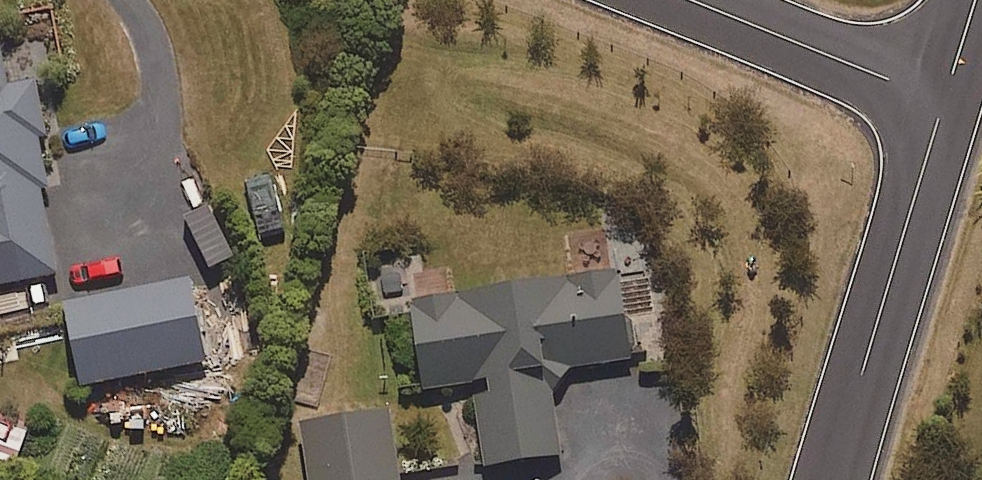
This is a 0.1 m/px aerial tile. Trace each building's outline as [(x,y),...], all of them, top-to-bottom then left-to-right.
[(59,271),(43,183),(50,182),(41,132),(48,131),(38,76),(9,82),(0,31),(0,281),(59,271)] [(562,451),(555,389),(575,364),(634,356),(623,267),(447,289),(414,293),(425,386),(475,380),(485,461),(562,451)] [(84,381),(210,357),(194,276),(69,300),(84,381)] [(392,404),(303,418),(313,479),(404,479),(392,404)] [(19,451),(28,426),(0,417),(0,444),(19,451)]
